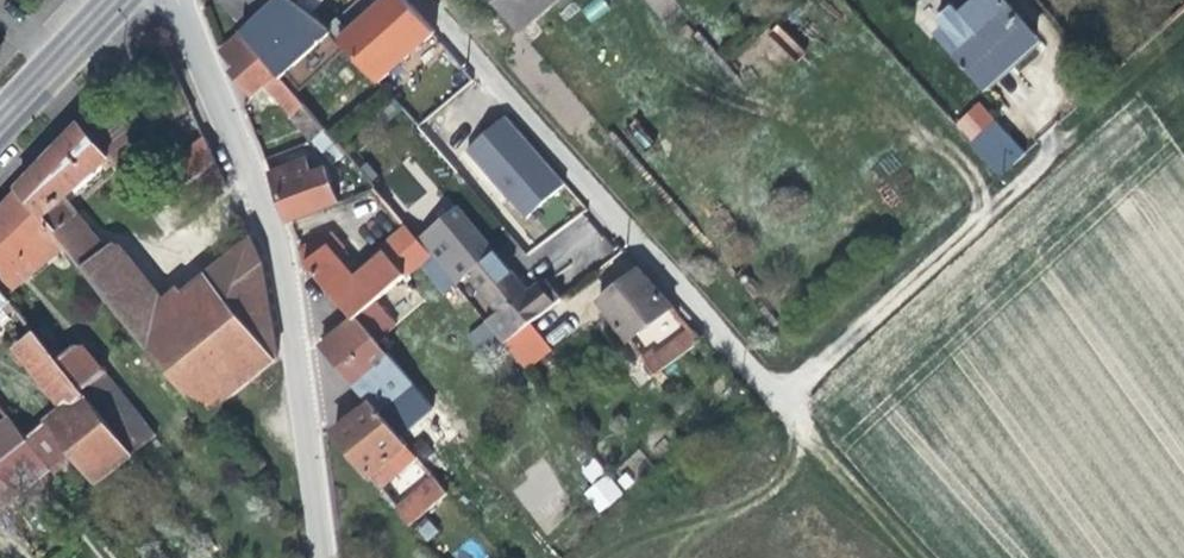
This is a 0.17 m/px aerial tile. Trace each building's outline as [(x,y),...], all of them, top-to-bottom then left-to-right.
[(301,10),(292,5),(288,0),(277,0),(264,12),(242,33),(281,78),(332,29),(319,21),(301,10)] [(301,10),(311,0),(288,0),(292,5),(301,10)] [(341,35),(348,43),(378,78),(435,30),(409,0),(383,0),(380,3),(375,7),(353,26),(341,35)] [(519,31),(556,0),(493,0),(519,31)] [(937,33),(992,92),(1046,42),(1007,0),(992,13),(980,0),(973,0),(937,33)] [(332,29),(341,35),(353,26),(337,6),(319,21),(332,29)] [(778,25),(768,35),(793,60),(803,50),(778,25)] [(341,35),(332,29),(281,78),(294,92),(295,95),(348,43),(341,35)] [(281,78),(242,33),(224,48),(238,64),(233,68),(244,80),(254,92),(265,83),(277,97),(281,94),(285,100),(294,92),(281,78)] [(285,109),(315,143),(329,133),(295,95),(294,92),(285,100),(285,109)] [(83,122),(112,157),(133,136),(104,101),(83,122)] [(527,217),(565,183),(534,148),(505,116),(467,150),(527,217)] [(969,144),(1000,179),(1026,156),(995,121),(969,144)] [(22,187),(51,222),(66,207),(104,167),(109,172),(118,163),(112,157),(83,122),(53,155),(22,187)] [(333,139),(329,133),(315,143),(334,166),(347,156),(333,139)] [(217,163),(205,138),(172,166),(188,186),(217,163)] [(889,153),(875,167),(899,192),(913,178),(889,153)] [(287,219),(327,206),(318,179),(312,181),(311,185),(308,186),(305,179),(300,181),(294,164),(270,172),(280,200),(287,219)] [(360,171),(375,189),(382,183),(367,165),(360,171)] [(3,290),(19,276),(21,278),(39,265),(36,261),(64,238),(51,222),(22,187),(0,210),(0,286),(3,290)] [(103,252),(66,207),(51,222),(64,238),(87,266),(103,252)] [(454,286),(468,275),(494,253),(460,211),(420,243),(430,255),(454,286)] [(330,289),(354,318),(356,316),(430,255),(420,243),(404,224),(376,247),(381,252),(352,276),(334,254),(326,244),(306,260),(330,289)] [(306,260),(326,244),(334,254),(342,248),(329,232),(299,247),(304,258),(306,260)] [(103,252),(87,266),(197,402),(207,414),(277,358),(271,315),(265,264),(252,238),(167,309),(114,243),(103,252)] [(512,275),(494,253),(468,275),(499,314),(526,292),(512,275)] [(660,292),(641,267),(596,301),(627,341),(672,307),(660,292)] [(544,278),(538,283),(553,303),(559,298),(544,278)] [(538,283),(526,292),(499,314),(487,324),(503,344),(530,321),(553,303),(538,283)] [(5,310),(12,320),(21,313),(3,290),(0,286),(0,314),(5,310)] [(356,316),(354,318),(338,330),(322,344),(370,402),(376,409),(410,381),(356,316)] [(530,321),(503,344),(523,369),(551,347),(530,321)] [(50,326),(39,335),(81,388),(104,371),(87,350),(77,349),(71,353),(50,326)] [(700,338),(694,329),(674,344),(680,353),(700,338)] [(39,335),(38,334),(16,351),(64,411),(25,442),(49,472),(71,454),(96,486),(134,456),(81,388),(39,335)] [(680,353),(674,344),(656,357),(663,366),(680,353)] [(650,375),(663,366),(651,351),(639,360),(650,375)] [(104,371),(81,388),(134,456),(158,437),(105,370),(104,371)] [(454,433),(421,393),(403,407),(437,447),(454,433)] [(376,409),(370,402),(353,417),(333,433),(409,524),(447,493),(433,476),(415,491),(389,459),(397,452),(402,457),(410,450),(376,409)] [(0,425),(0,462),(25,442),(7,419),(0,425)] [(605,473),(582,493),(599,513),(622,492),(605,473)]
